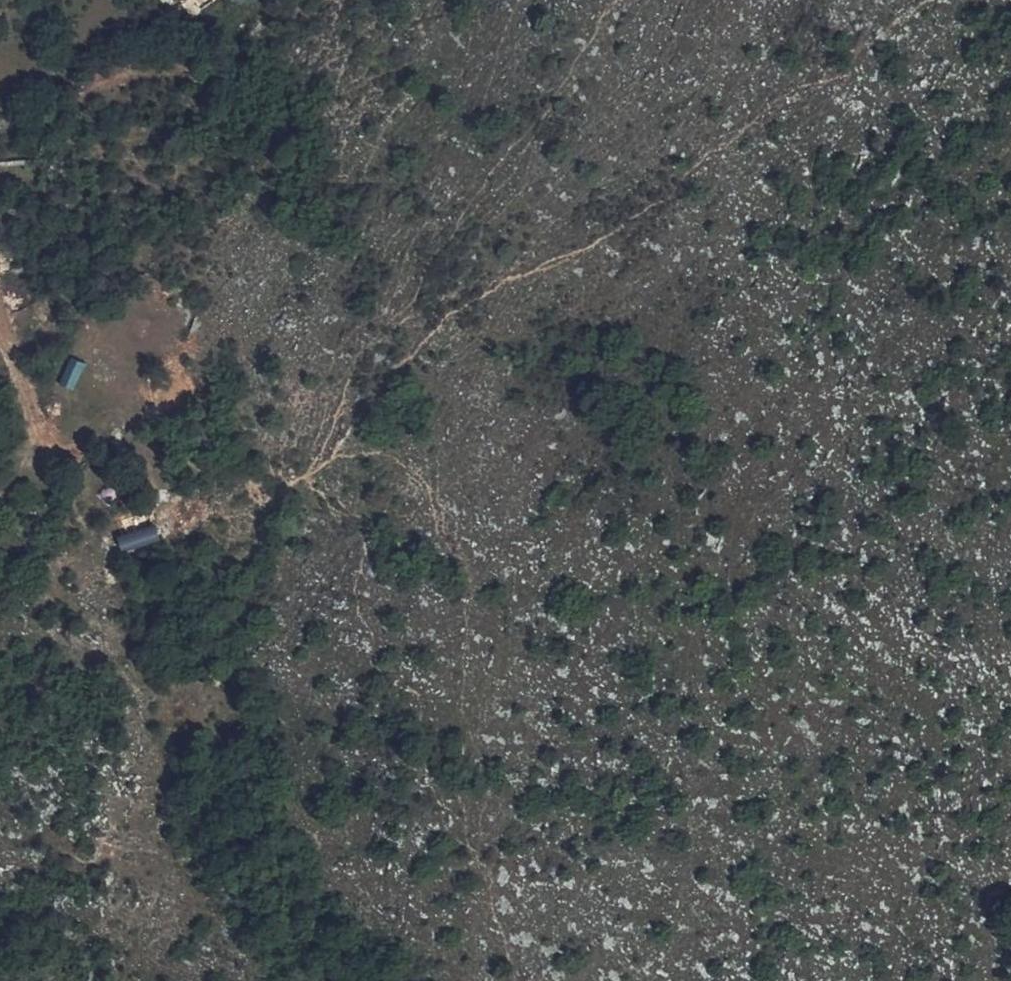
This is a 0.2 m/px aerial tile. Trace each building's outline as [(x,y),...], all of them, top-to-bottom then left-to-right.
[(154,525),(116,535),(121,552),(159,542),(154,525)]
